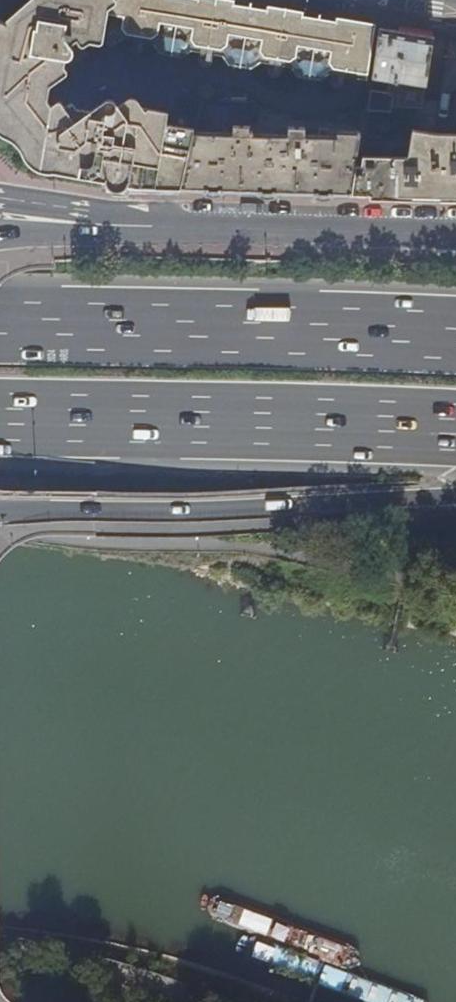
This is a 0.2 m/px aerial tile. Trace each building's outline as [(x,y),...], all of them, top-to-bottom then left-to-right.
[(55,172),(101,181),(114,183),(137,188),(183,190),(197,132),(154,124),(142,105),(136,101),(132,100),(121,107),(113,101),(108,101),(92,112),(79,110),(77,107),(73,106),(67,107),(63,104),(60,104),(53,106),(48,102),(53,88),(71,74),(69,71),(89,55),(84,48),(97,39),(101,40),(105,15),(125,18),(123,28),(128,35),(152,40),(159,35),(161,25),(194,30),(193,42),(200,48),(220,51),(228,47),(230,37),(264,42),(262,54),(267,60),(289,64),(298,59),(300,48),(332,54),(330,65),(335,71),(369,77),(376,29),(303,17),(203,0),(31,0),(7,21),(6,26),(0,29),(0,56),(7,58),(5,83),(0,87),(0,132),(2,134),(6,136),(12,139),(21,148),(26,157),(28,161),(32,166),(35,169),(41,172),(49,173),(55,172)] [(159,35),(152,40),(162,55),(186,59),(200,48),(193,42),(194,30),(161,25),(159,35)] [(425,87),(433,39),(412,35),(380,30),(373,79),(425,87)] [(228,47),(220,51),(230,67),(252,71),(267,60),(262,54),(264,42),(230,37),(228,47)] [(321,83),(335,71),(330,65),(332,54),(300,48),(298,59),(289,64),(298,79),(321,83)] [(371,92),(368,111),(391,112),(392,109),(408,110),(409,97),(371,92)] [(276,192),(352,194),(356,165),(361,133),(330,132),(329,137),(305,136),(305,129),(289,128),(289,135),(249,135),(249,127),(251,127),(254,110),(204,100),(197,132),(183,190),(270,192),(276,192)] [(455,197),(455,136),(438,135),(412,132),(409,159),(362,157),(362,166),(359,166),(356,165),(352,194),(440,196),(455,197)]
